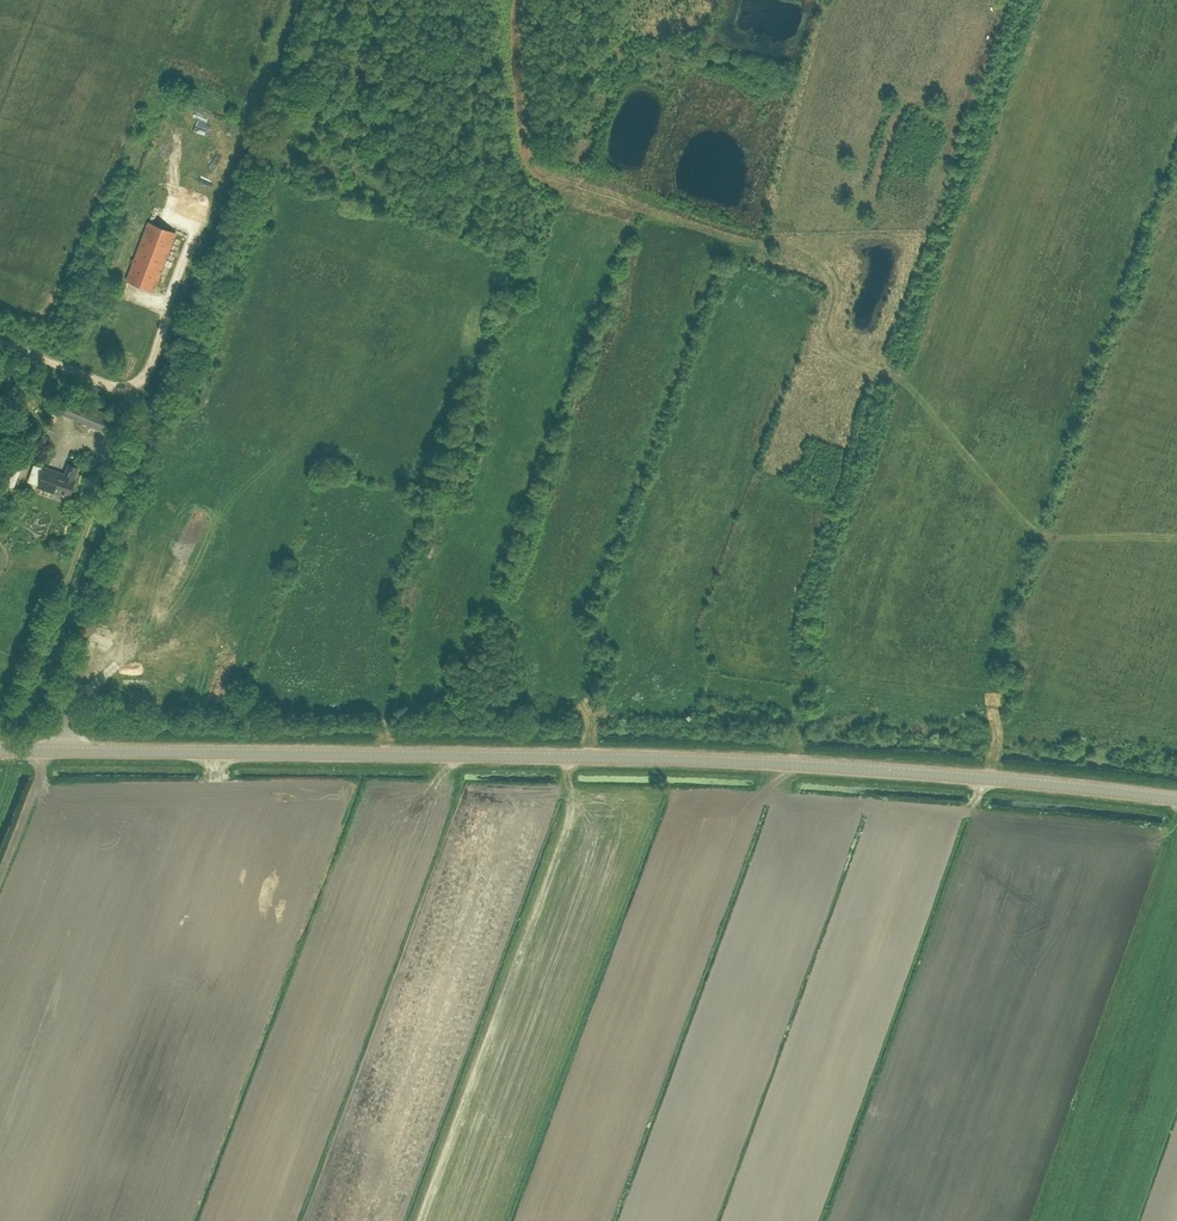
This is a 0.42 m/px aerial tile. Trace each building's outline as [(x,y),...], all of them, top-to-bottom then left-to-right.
[(154,291),(176,233),(149,223),(127,280),(154,291)] [(75,478),(79,468),(68,464),(64,474),(46,467),(39,487),(69,498),(76,478),(75,478)] [(94,633),(108,637),(110,629),(96,625),(94,633)]
